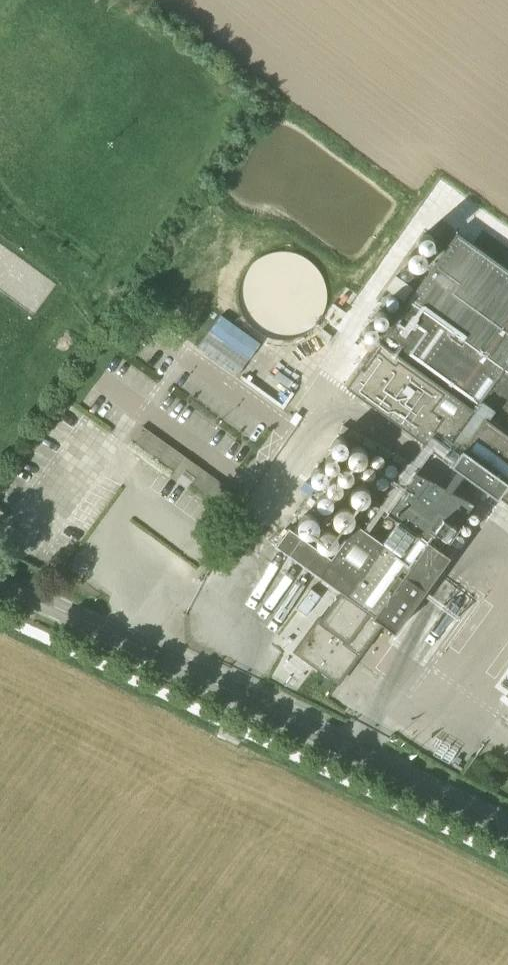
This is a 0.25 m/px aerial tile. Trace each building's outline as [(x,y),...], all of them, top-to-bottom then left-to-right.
[(457,234),(409,300),(410,301),(380,342),(379,342),(347,387),(507,504),(507,270),(457,234)] [(281,340),(289,339),(296,338),(303,335),(309,331),(315,326),(320,320),(323,313),(326,306),(327,299),(327,291),(325,284),(323,276),(319,270),(314,264),(308,259),(302,256),(295,253),(287,252),(280,251),(273,252),(266,255),(259,258),(253,262),(248,268),(244,274),(241,281),(239,288),(238,296),(239,303),(241,310),(244,317),(248,323),(253,329),(259,333),(266,337),(273,339),(281,340)] [(395,273),(383,301),(403,309),(414,281),(395,273)] [(327,343),(332,336),(322,329),(317,336),(327,343)] [(298,419),(306,410),(262,376),(255,385),(298,419)] [(366,512),(380,505),(361,464),(373,458),(352,411),(336,419),(351,453),(341,457),(366,512)] [(63,423),(58,432),(76,442),(81,433),(63,423)] [(185,457),(152,434),(142,447),(175,471),(183,458),(185,457)] [(46,448),(63,460),(72,448),(54,436),(46,448)] [(44,482),(54,465),(39,456),(29,473),(44,482)] [(201,469),(185,457),(183,458),(175,471),(170,477),(187,489),(191,482),(225,506),(235,493),(201,469)] [(450,492),(465,473),(459,469),(445,489),(450,492)] [(312,483),(318,496),(325,492),(343,529),(360,521),(336,472),(312,483)] [(441,550),(474,505),(450,492),(445,489),(416,473),(387,513),(398,522),(383,543),(356,524),(331,558),(289,528),(276,546),(341,593),(321,620),(319,618),(295,651),(338,683),(382,623),(395,632),(450,556),(441,550)] [(156,518),(135,563),(168,578),(188,533),(156,518)] [(276,563),(245,601),(254,608),(285,570),(276,563)] [(312,613),(325,594),(315,587),(302,606),(312,613)] [(408,659),(425,669),(434,653),(418,643),(408,659)] [(466,744),(447,761),(462,777),(481,760),(466,744)]
